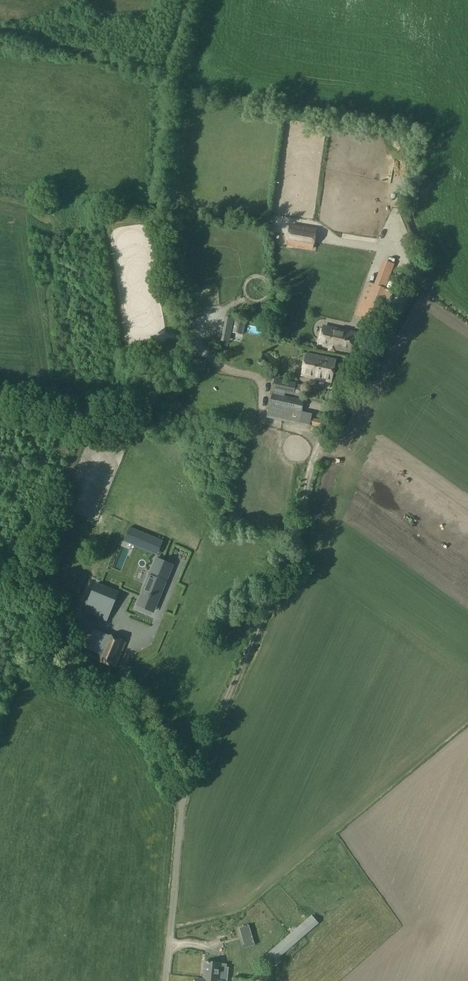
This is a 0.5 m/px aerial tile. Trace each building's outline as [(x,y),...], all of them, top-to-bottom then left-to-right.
[(313,249),(316,232),(291,227),(287,244),(313,249)] [(383,260),(374,284),(367,282),(355,316),(381,325),(393,292),(385,288),(394,264),(383,260)] [(335,352),(336,347),(349,350),(353,334),(324,327),(320,344),(328,346),(327,351),(335,352)] [(319,362),(320,356),(305,353),(301,376),(317,379),(320,362),(319,362)] [(320,362),(317,379),(331,382),(336,359),(320,356),(319,362),(320,362)] [(294,395),(296,383),(274,379),(272,391),(285,393),(294,395)] [(269,406),(285,409),(288,397),(272,394),(269,406)] [(285,409),(301,413),(303,401),(288,397),(285,409)] [(99,425),(97,430),(105,433),(107,428),(99,425)] [(131,522),(95,528),(97,541),(133,535),(131,522)] [(148,548),(153,537),(140,531),(135,542),(148,548)] [(155,608),(173,565),(156,558),(138,601),(155,608)] [(96,584),(84,611),(95,616),(102,599),(113,604),(118,593),(96,584)] [(105,633),(94,660),(116,668),(127,642),(105,633)] [(266,968),(318,923),(311,914),(259,960),(266,968)] [(249,925),(240,928),(244,941),(253,939),(249,925)] [(203,979),(219,980),(221,963),(204,962),(203,979)]
